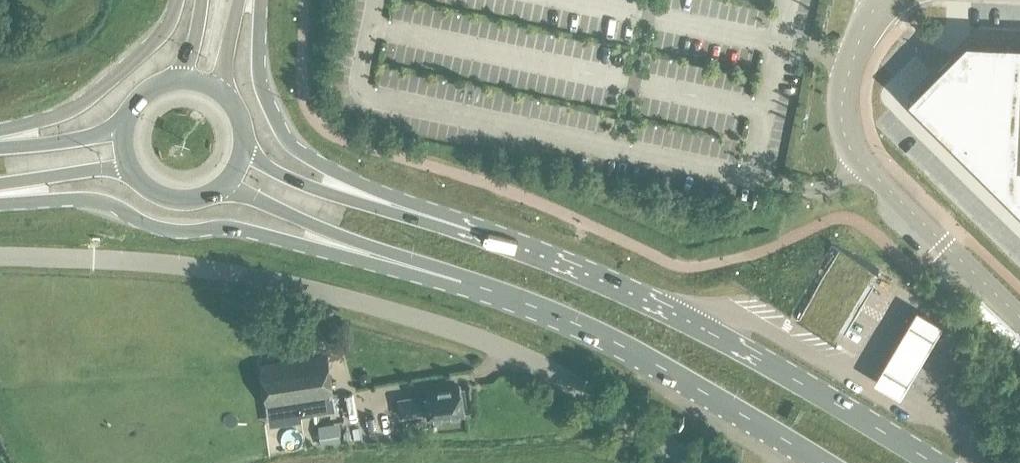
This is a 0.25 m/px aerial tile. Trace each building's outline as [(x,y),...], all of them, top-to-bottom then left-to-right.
[(916,96),(1019,199),(1019,44),(970,42),(968,69),(944,68),(916,96)] [(804,320),(798,316),(797,317),(837,341),(838,340),(835,338),(858,300),(876,269),(879,270),(879,269),(846,249),(804,320)] [(920,305),(876,377),(903,392),(946,321),(920,305)] [(336,403),(328,353),(262,363),(269,413),(336,403)] [(372,379),(371,374),(367,371),(362,372),(360,376),(361,381),(365,384),(370,383),(372,379)] [(432,415),(465,410),(461,384),(428,389),(428,394),(401,399),(403,415),(431,410),(432,415)]
